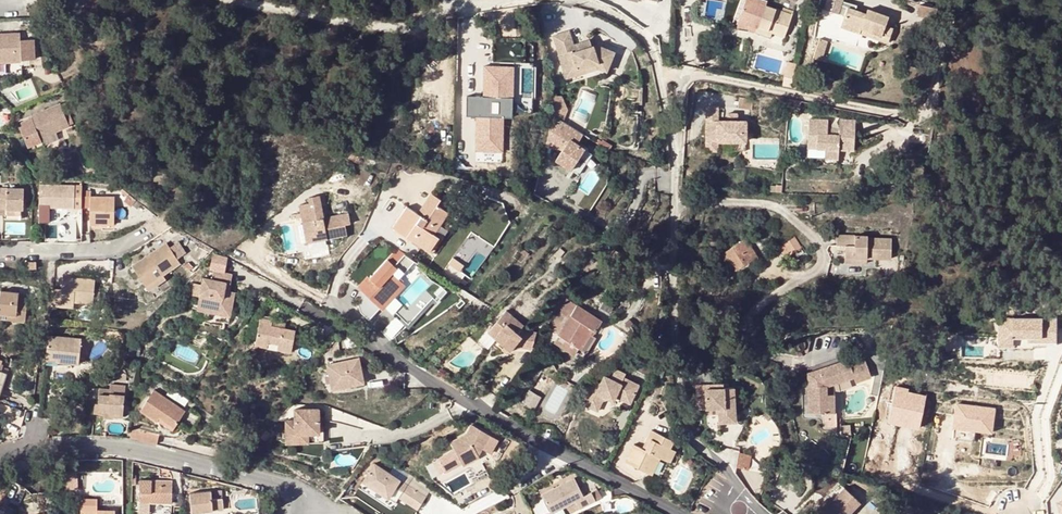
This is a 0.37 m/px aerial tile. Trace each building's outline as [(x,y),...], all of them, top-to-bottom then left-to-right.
[(762,15),(765,6),(757,2),(754,13),(762,15)] [(784,37),(791,16),(780,11),(767,7),(765,6),(762,15),(754,13),(748,28),(755,31),(757,27),(772,32),(784,37)] [(781,8),(780,11),(791,16),(793,12),(781,8)] [(866,15),(847,8),(840,28),(859,34),(861,29),(881,35),(879,41),(888,44),(892,29),(895,20),(887,17),(867,11),(866,15)] [(770,37),(772,32),(757,27),(755,31),(770,37)] [(858,39),(859,34),(840,28),(839,33),(858,39)] [(568,29),(552,34),(558,55),(557,56),(563,73),(590,64),(597,67),(606,70),(613,51),(596,44),(581,48),(581,46),(574,48),(568,29)] [(861,29),(859,34),(879,41),(881,35),(861,29)] [(22,60),(36,60),(35,40),(22,41),(22,32),(0,33),(0,61),(22,60)] [(827,42),(819,39),(813,58),(821,60),(827,42)] [(794,80),(797,65),(790,63),(787,78),(794,80)] [(590,64),(563,73),(564,78),(597,67),(590,64)] [(753,97),(738,96),(737,107),(751,109),(753,97)] [(799,102),(788,100),(788,111),(799,112),(799,102)] [(62,106),(33,118),(42,138),(57,132),(63,130),(71,126),(62,106)] [(706,106),(707,120),(717,120),(718,106),(706,106)] [(809,147),(798,147),(798,155),(809,156),(826,157),(826,162),(840,163),(840,149),(855,149),(856,129),(840,128),(840,134),(828,134),(828,129),(829,120),(810,119),(809,147)] [(717,120),(707,120),(706,140),(717,141),(746,141),(746,120),(737,120),(727,121),(717,120)] [(840,128),(856,129),(856,121),(841,121),(840,128)] [(63,146),(61,142),(57,132),(42,138),(48,152),(63,146)] [(571,170),(585,149),(570,139),(557,160),(571,170)] [(717,150),(717,141),(706,140),(706,150),(717,150)] [(592,154),(585,149),(571,170),(578,175),(592,154)] [(75,185),(40,185),(40,204),(50,204),(50,207),(51,207),(75,208),(75,185)] [(0,188),(0,208),(25,208),(25,188),(0,188)] [(91,208),(91,197),(91,192),(82,192),(82,208),(91,208)] [(419,214),(407,207),(394,228),(409,238),(430,251),(449,222),(444,219),(449,211),(438,204),(441,199),(432,193),(419,214)] [(299,205),(306,243),(346,235),(345,225),(350,224),(348,213),(323,218),(318,196),(308,198),(309,203),(299,205)] [(91,197),(91,208),(90,224),(102,225),(103,222),(115,222),(115,198),(91,197)] [(40,207),(40,222),(51,223),(51,207),(50,207),(40,207)] [(451,224),(449,222),(430,251),(433,253),(451,224)] [(473,233),(467,240),(476,247),(482,240),(473,233)] [(844,245),(844,257),(868,258),(868,251),(878,252),(877,258),(892,258),(892,239),(869,238),(869,235),(837,234),(836,244),(844,245)] [(785,257),(794,251),(800,247),(795,238),(780,248),(785,257)] [(757,256),(746,240),(725,253),(730,261),(736,270),(757,256)] [(731,241),(721,247),(724,252),(734,246),(731,241)] [(146,287),(163,276),(180,264),(167,244),(133,266),(146,287)] [(803,252),(800,247),(794,251),(798,256),(803,252)] [(462,270),(467,258),(454,253),(449,265),(462,270)] [(727,264),(730,261),(725,253),(722,256),(727,264)] [(387,259),(362,290),(383,308),(385,305),(396,314),(420,286),(409,277),(405,283),(393,273),(397,268),(387,259)] [(542,263),(537,270),(542,273),(547,266),(542,263)] [(213,278),(204,277),(198,306),(220,311),(222,303),(233,305),(235,292),(230,291),(225,290),(226,282),(231,283),(233,274),(214,271),(213,278)] [(166,280),(163,276),(146,287),(148,291),(166,280)] [(61,290),(54,289),(53,300),(61,301),(74,302),(95,303),(97,281),(62,279),(61,290)] [(3,291),(0,313),(19,316),(21,299),(22,293),(3,291)] [(568,317),(558,334),(557,335),(560,336),(572,344),(571,346),(574,347),(575,346),(579,348),(592,328),(596,331),(603,320),(567,298),(559,311),(559,312),(568,317)] [(19,316),(18,320),(28,321),(30,300),(21,299),(19,316)] [(198,306),(197,309),(231,315),(233,305),(222,303),(220,311),(198,306)] [(506,310),(487,331),(495,338),(503,345),(509,350),(514,344),(533,351),(535,335),(525,331),(521,327),(523,325),(506,310)] [(549,328),(558,334),(568,317),(559,312),(549,328)] [(1057,318),(999,318),(999,327),(1005,327),(1005,336),(1033,336),(1033,341),(1043,341),(1043,331),(1057,331),(1057,318)] [(255,345),(268,348),(270,343),(280,345),(279,350),(292,353),(296,331),(273,326),(273,321),(261,319),(255,345)] [(599,333),(596,331),(592,328),(579,348),(587,353),(599,333)] [(891,333),(875,330),(872,346),(887,349),(891,333)] [(958,335),(949,334),(946,348),(954,350),(958,335)] [(575,356),(579,348),(575,346),(574,347),(571,346),(572,344),(560,336),(555,343),(575,356)] [(82,340),(49,337),(47,358),(60,359),(59,362),(80,364),(82,340)] [(60,359),(47,358),(46,364),(59,366),(59,362),(60,359)] [(356,360),(324,368),(330,392),(363,384),(356,360)] [(825,415),(825,397),(825,385),(854,376),(855,381),(871,376),(866,364),(850,364),(832,365),(819,369),(821,375),(813,378),(813,386),(807,386),(807,414),(825,415)] [(808,373),(807,386),(813,386),(813,378),(821,375),(819,369),(808,373)] [(593,381),(582,404),(599,412),(604,402),(616,397),(631,404),(639,386),(623,378),(621,384),(605,376),(601,385),(593,381)] [(716,409),(716,415),(716,418),(735,418),(733,388),(723,388),(708,389),(708,385),(693,385),(694,410),(704,410),(716,409)] [(94,403),(93,413),(103,414),(108,415),(108,411),(122,413),(124,395),(110,394),(110,390),(99,389),(97,403),(94,403)] [(542,396),(531,389),(524,401),(535,408),(542,396)] [(186,410),(154,390),(141,410),(158,421),(161,417),(175,427),(186,410)] [(825,397),(825,415),(835,415),(835,397),(825,397)] [(94,403),(85,402),(83,415),(93,416),(93,413),(94,403)] [(957,403),(954,427),(992,432),(995,408),(957,403)] [(295,424),(285,424),(286,447),(324,445),(323,423),(318,423),(318,415),(318,412),(294,413),(295,424)] [(173,431),(175,427),(161,417),(158,421),(173,431)] [(451,443),(463,466),(480,457),(478,453),(481,452),(491,435),(473,425),(467,435),(451,443)] [(132,428),(130,439),(141,441),(156,445),(159,434),(132,428)] [(646,450),(642,448),(634,444),(625,461),(652,474),(660,457),(664,459),(670,448),(673,440),(651,430),(644,444),(648,446),(646,450)] [(670,448),(664,459),(670,462),(676,450),(670,448)] [(737,454),(737,466),(749,467),(750,455),(737,454)] [(484,465),(480,457),(463,466),(472,484),(484,478),(490,476),(488,472),(484,465)] [(426,497),(374,464),(363,481),(388,497),(394,487),(402,492),(398,497),(417,510),(426,497)] [(198,481),(180,477),(181,482),(197,486),(198,481)] [(563,510),(577,504),(581,512),(596,505),(592,495),(584,498),(576,480),(543,496),(551,513),(554,513),(563,510)] [(140,502),(151,502),(151,513),(172,513),(173,511),(173,502),(173,482),(166,482),(166,485),(161,484),(161,481),(140,481),(140,502)] [(863,503),(847,488),(829,508),(825,512),(823,513),(853,513),(863,503)] [(228,509),(223,509),(223,499),(213,500),(212,492),(191,494),(193,513),(228,513),(228,509)] [(82,499),(81,509),(81,513),(115,513),(115,511),(96,510),(97,499),(82,499)] [(818,504),(825,512),(829,508),(821,501),(818,504)] [(140,502),(132,502),(132,511),(140,511),(140,502)] [(140,502),(140,511),(140,513),(151,513),(151,502),(140,502)]
